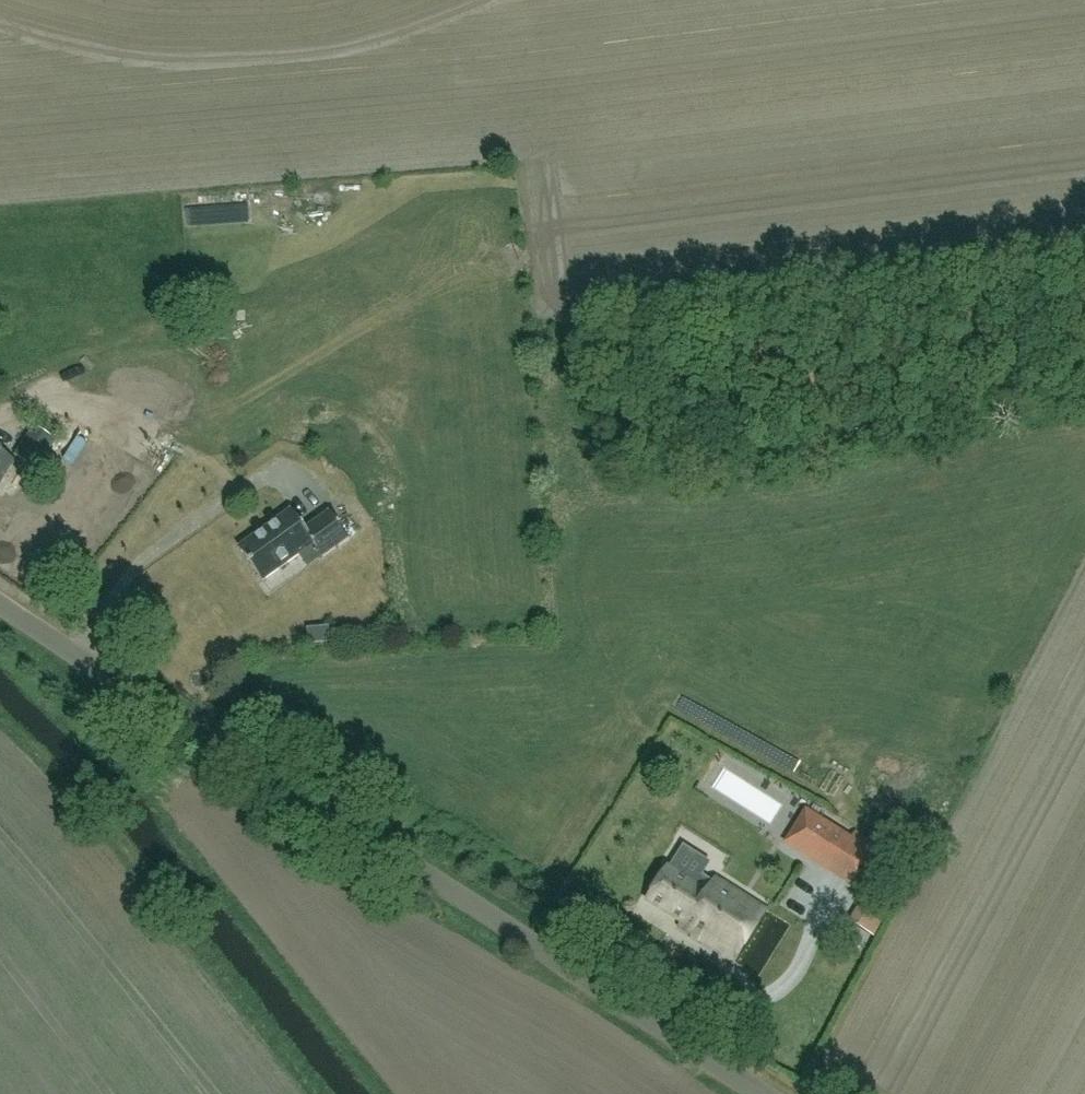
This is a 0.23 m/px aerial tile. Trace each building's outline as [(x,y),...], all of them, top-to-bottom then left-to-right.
[(56,441),(34,427),(16,456),(38,470),(56,441)] [(15,462),(0,452),(0,485),(15,462)] [(305,529),(291,509),(239,547),(263,581),(314,544),(323,557),(349,538),(329,512),(305,529)] [(856,888),(875,857),(805,813),(785,844),(856,888)] [(734,960),(738,954),(765,909),(716,878),(707,892),(668,867),(647,900),(682,922),(680,926),(691,934),(692,932),(700,936),(699,938),(734,960)]
